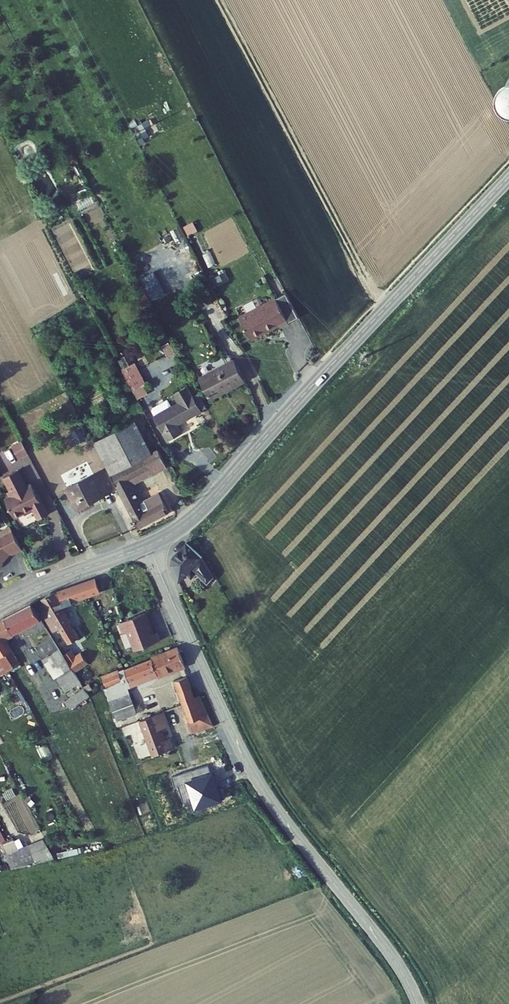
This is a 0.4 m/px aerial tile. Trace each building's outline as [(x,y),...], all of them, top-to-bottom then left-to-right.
[(287,325),(274,301),(238,320),(250,342),(278,327),(279,330),(287,325)] [(126,353),(112,360),(124,383),(135,377),(137,376),(126,353)] [(229,366),(196,383),(206,404),(240,387),(229,366)] [(129,392),(140,386),(135,377),(124,383),(129,392)] [(193,408),(180,383),(167,390),(172,400),(165,403),(161,395),(146,402),(149,411),(148,412),(159,435),(173,428),(169,420),(193,408)] [(120,420),(84,440),(102,473),(122,463),(118,456),(136,447),(120,420)] [(18,459),(28,454),(22,441),(11,446),(18,459)] [(139,454),(136,447),(118,456),(122,463),(139,454)] [(122,463),(102,473),(126,520),(129,518),(133,526),(162,511),(151,490),(131,501),(120,480),(125,478),(128,483),(148,472),(145,467),(148,466),(152,470),(160,466),(151,448),(139,454),(122,463)] [(10,466),(0,472),(0,484),(2,487),(0,488),(0,490),(2,493),(0,494),(0,503),(6,515),(15,510),(16,512),(25,507),(30,516),(40,510),(32,496),(31,496),(23,481),(18,483),(10,466)] [(91,469),(55,487),(66,509),(102,492),(91,469)] [(6,554),(6,556),(16,550),(4,527),(0,529),(0,559),(4,555),(6,554)] [(184,545),(167,561),(177,584),(181,580),(186,575),(191,580),(202,591),(209,584),(198,563),(184,545)] [(186,575),(181,580),(186,585),(191,580),(186,575)] [(85,579),(76,583),(82,596),(91,592),(85,579)] [(76,583),(32,599),(40,612),(35,614),(47,636),(50,634),(59,650),(62,648),(64,651),(68,648),(67,646),(71,643),(52,607),(82,596),(76,583)] [(34,622),(23,604),(0,616),(0,641),(34,622)] [(139,615),(114,625),(118,636),(122,634),(130,652),(154,642),(151,634),(148,635),(147,633),(145,634),(143,630),(145,629),(139,615)] [(43,637),(25,646),(65,707),(81,699),(43,637)] [(173,649),(110,676),(113,683),(99,690),(112,723),(132,714),(122,686),(150,674),(152,679),(179,665),(173,649)] [(0,655),(0,673),(6,683),(16,677),(2,654),(0,655)] [(110,676),(94,682),(97,691),(99,690),(113,683),(110,676)] [(179,678),(166,683),(182,723),(201,715),(195,696),(187,700),(179,678)] [(167,729),(161,714),(136,723),(149,758),(170,750),(167,741),(161,743),(158,733),(167,729)] [(201,715),(182,723),(186,733),(205,725),(201,715)] [(0,856),(0,872),(1,874),(30,868),(19,847),(0,856)]
